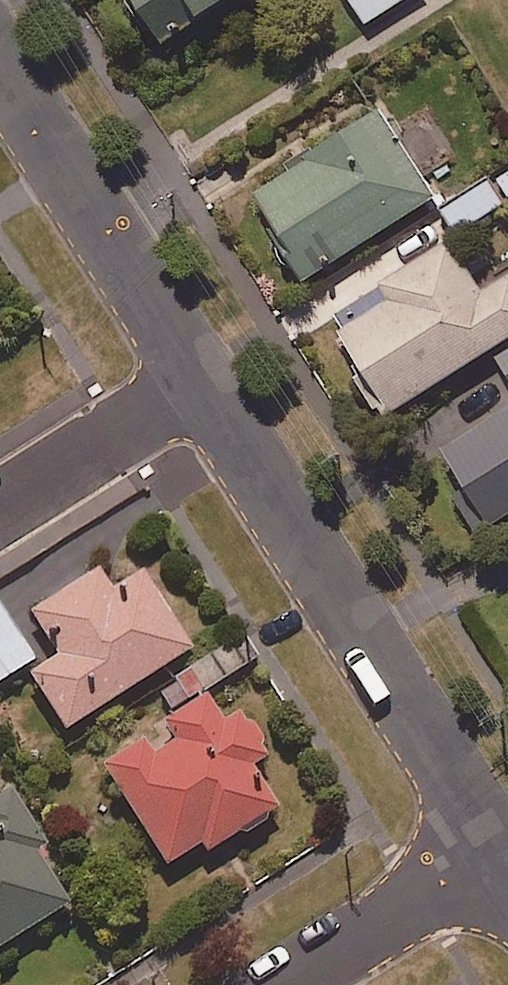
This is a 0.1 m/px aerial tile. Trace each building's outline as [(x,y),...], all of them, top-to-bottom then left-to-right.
[(131,2),(150,33),(160,34),(173,55),(259,0),(132,0),(131,2)] [(367,21),(400,0),(354,0),(367,21)] [(285,161),(250,183),(280,231),(277,233),(300,270),(436,185),(379,93),(281,154),(285,161)] [(485,166),(434,196),(454,228),(504,197),(485,166)] [(339,318),(333,322),(359,363),(352,367),(371,398),(381,392),(386,400),(507,325),(507,265),(507,264),(477,283),(444,229),(374,272),(377,276),(330,305),(339,318)] [(492,349),(507,376),(507,339),(492,349)] [(436,438),(462,480),(450,488),(471,523),(484,515),(486,518),(507,504),(507,393),(436,438)] [(115,588),(100,566),(27,613),(56,658),(30,674),(66,729),(192,647),(142,570),(115,588)] [(0,603),(0,680),(34,659),(0,603)] [(242,628),(161,684),(178,709),(259,653),(242,628)] [(225,723),(207,694),(101,759),(166,865),(203,842),(209,851),(278,808),(251,765),(270,753),(244,711),(225,723)] [(11,790),(0,798),(0,947),(70,901),(37,850),(46,844),(11,790)]
